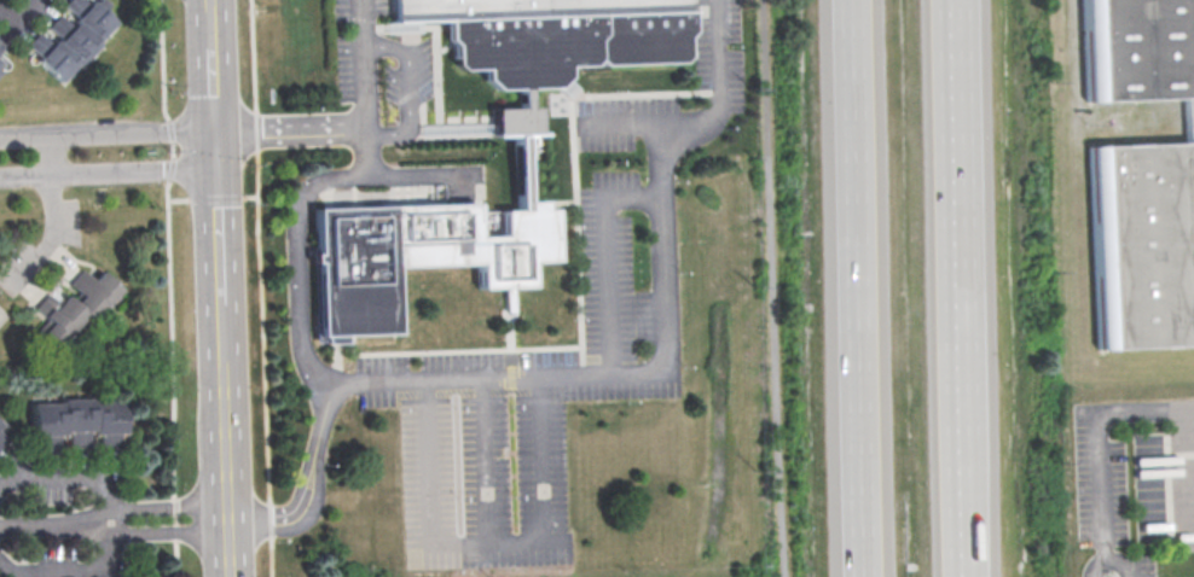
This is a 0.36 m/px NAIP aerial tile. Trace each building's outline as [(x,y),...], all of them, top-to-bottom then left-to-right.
[(394,21),(394,0),(691,0),(692,30),(686,36),(686,57),(680,62),(568,65),(568,76),(558,86),(531,87),(531,109),(538,107),(539,134),(524,134),(527,200),(544,199),(544,209),(552,208),(555,260),(529,261),(531,286),(477,287),(477,263),(394,266),(395,333),(348,334),(348,343),(328,343),(328,336),(319,336),(318,261),(312,261),(312,252),(317,252),(315,208),(475,203),(476,235),(503,235),(502,210),(518,209),(516,135),(497,135),(495,110),(523,109),(522,87),(498,88),(487,78),(486,69),(462,69),(456,64),(456,43),(450,37),(448,22),(394,21)] [(1091,104),(1087,0),(1193,0),(1193,344),(1100,349),(1090,148),(1188,144),(1186,100),(1091,104)] [(477,235),(500,234),(500,213),(476,214),(477,235)] [(99,272),(118,290),(104,307),(102,304),(88,319),(83,315),(69,331),(68,330),(52,348),(34,331),(44,320),(33,309),(45,295),(52,301),(56,297),(58,301),(64,295),(70,301),(76,293),(66,285),(80,270),(91,281),(99,272)] [(117,450),(117,433),(122,433),(121,400),(91,401),(91,397),(60,398),(60,402),(30,403),(31,436),(36,436),(36,451),(57,450),(57,435),(62,435),(62,431),(66,431),(66,448),(87,447),(86,431),(91,431),(91,433),(95,433),(97,450),(117,450)] [(0,431),(0,447),(8,438),(0,431)] [(1171,576),(1169,576),(1169,565),(1155,566),(1156,576),(1171,576)]
